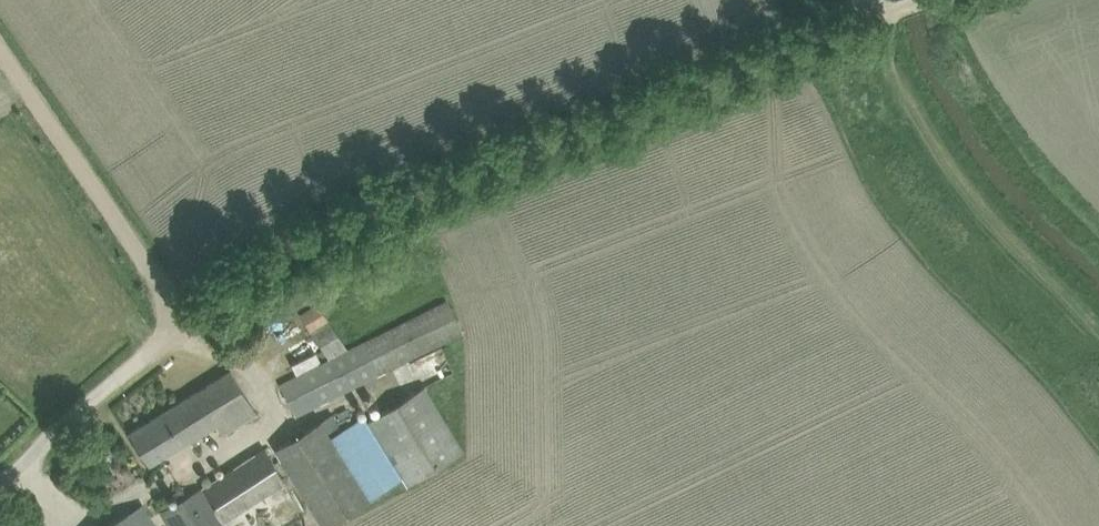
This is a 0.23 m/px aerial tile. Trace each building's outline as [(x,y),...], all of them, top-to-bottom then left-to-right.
[(299,313),(329,359),(279,384),(295,416),(463,332),(447,300),(348,349),(317,302),(299,313)] [(129,433),(140,452),(148,465),(213,427),(219,436),(257,413),(230,370),(129,433)] [(319,421),(275,448),(324,525),(327,525),(404,478),(408,485),(465,450),(425,386),(368,420),(363,415),(341,429),(332,413),(319,421)] [(223,521),(286,481),(264,448),(201,487),(223,521)] [(199,489),(160,511),(169,525),(221,525),(199,489)] [(142,505),(105,525),(154,525),(142,505)]
